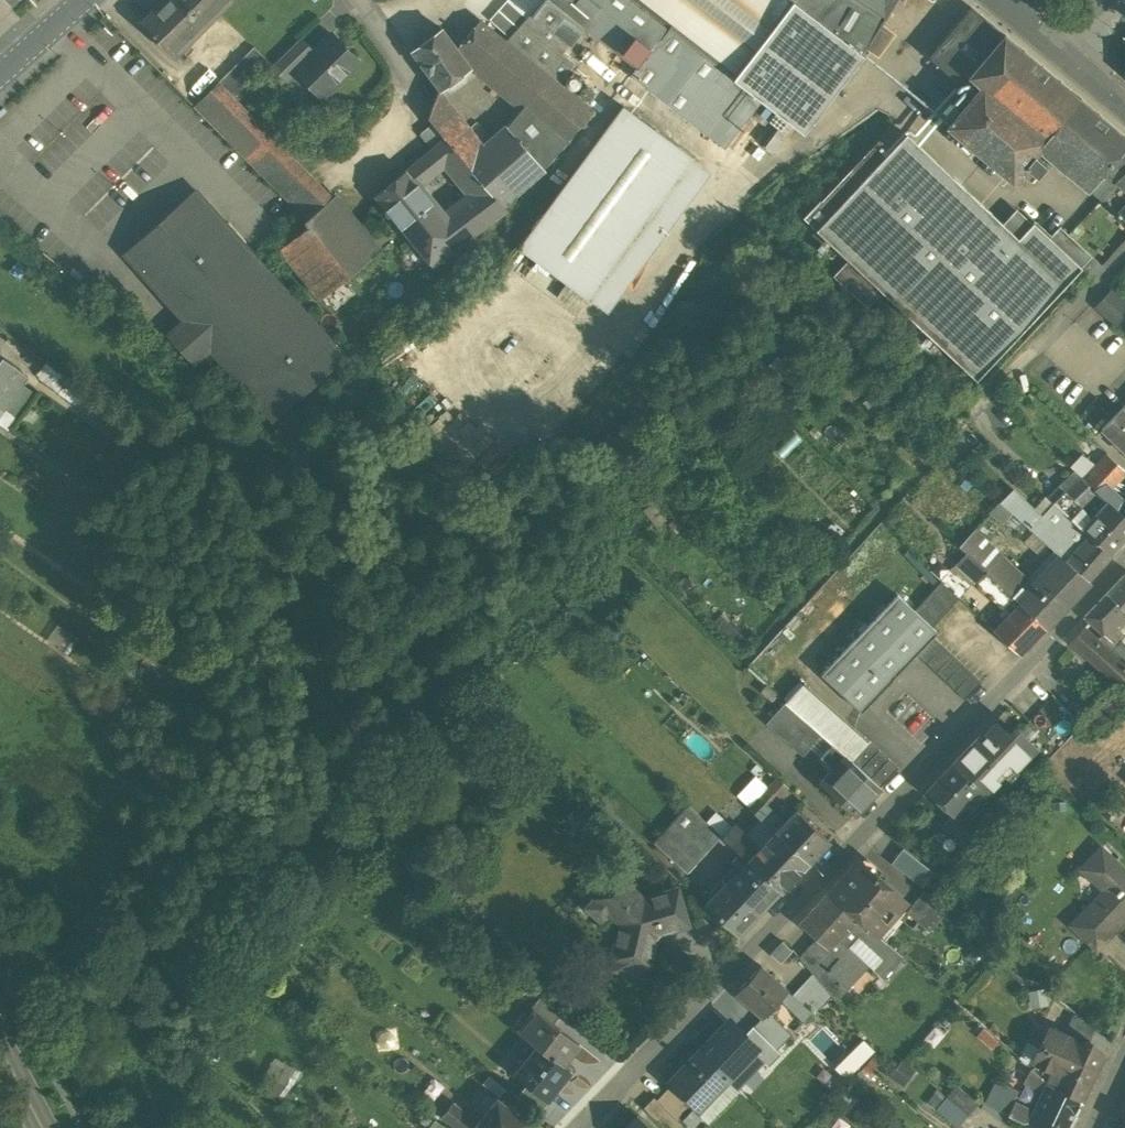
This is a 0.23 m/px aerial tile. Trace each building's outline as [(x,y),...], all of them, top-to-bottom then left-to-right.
[(141,23),(174,56),(231,0),(165,0),(141,23)] [(509,38),(543,0),(506,0),(488,20),(509,38)] [(507,40),(560,83),(575,63),(563,54),(583,28),(548,0),(543,0),(509,38),(507,40)] [(633,0),(548,0),(583,28),(635,68),(636,68),(668,27),(633,0)] [(668,27),(739,82),(760,98),(801,130),(861,54),(896,0),(633,0),(668,27)] [(929,56),(961,85),(967,77),(979,87),(945,125),(1019,187),(1031,173),(1024,167),(1034,155),(1039,150),(1088,191),(1090,189),(1101,199),(1115,183),(1124,170),(1124,138),(970,7),(929,56)] [(481,23),(458,50),(471,68),(475,65),(476,66),(499,38),(481,23)] [(739,82),(668,27),(636,68),(635,68),(629,75),(701,131),(739,82)] [(442,29),(412,51),(441,90),(471,68),(458,50),(442,29)] [(313,52),(296,70),(297,70),(323,97),(359,61),(332,33),(313,52)] [(273,65),(272,65),(287,80),(297,70),(296,70),(313,52),(300,38),(273,65)] [(505,43),(499,38),(476,66),(524,105),(550,126),(568,141),(591,112),(505,43)] [(273,65),(254,46),(216,84),(235,102),(272,65),(273,65)] [(581,85),(581,82),(581,79),(579,77),(576,75),(573,74),(570,75),(568,77),(566,79),(566,82),(566,85),(568,88),(571,90),(574,90),(577,89),(579,88),(581,85)] [(760,98),(739,82),(701,131),(722,147),(760,98)] [(235,102),(216,84),(194,106),(306,220),(330,199),(235,102)] [(485,146),(441,90),(429,116),(434,122),(446,137),(458,152),(466,162),(485,146)] [(597,104),(596,107),(597,109),(599,111),(601,113),(603,113),(606,113),(608,111),(609,109),(610,107),(609,104),(608,102),(606,101),(603,100),(601,101),(598,102),(597,104)] [(524,105),(507,126),(528,150),(550,126),(524,105)] [(694,158),(623,106),(518,248),(589,300),(694,158)] [(434,122),(421,132),(433,148),(446,137),(434,122)] [(466,162),(465,163),(502,206),(543,168),(528,150),(507,126),(485,146),(466,162)] [(550,126),(528,150),(543,168),(568,141),(550,126)] [(1004,225),(907,133),(891,151),(832,212),(816,230),(847,260),(881,292),(975,381),(1081,269),(1082,269),(1081,267),(1049,238),(1034,223),(1031,225),(1018,239),(1004,225)] [(433,148),(415,163),(427,178),(444,163),(458,152),(446,137),(433,148)] [(878,139),(820,201),(832,212),(891,151),(878,139)] [(502,206),(465,163),(466,162),(458,152),(444,163),(472,196),(457,207),(476,232),(505,210),(502,206)] [(1034,155),(1024,167),(1031,173),(1037,177),(1047,165),(1034,155)] [(694,158),(589,300),(607,314),(712,171),(694,158)] [(415,163),(375,197),(433,265),(476,232),(457,207),(445,217),(418,185),(427,178),(415,163)] [(1115,183),(1124,192),(1124,170),(1115,183)] [(306,220),(304,221),(308,225),(279,249),(321,298),(378,250),(335,195),(330,199),(306,220)] [(819,200),(802,217),(816,230),(832,212),(820,201),(819,200)] [(207,202),(155,248),(144,236),(125,254),(134,264),(191,327),(210,349),(273,419),(344,356),(262,264),(207,202)] [(1124,204),(1116,214),(1124,222),(1124,204)] [(1031,225),(1016,211),(1004,225),(1018,239),(1031,225)] [(1091,256),(1060,227),(1049,238),(1081,267),(1091,256)] [(1091,256),(1081,267),(1082,269),(1081,269),(1091,278),(1102,266),(1091,256)] [(881,292),(847,260),(832,276),(866,308),(881,292)] [(1124,332),(1124,303),(1119,298),(1105,315),(1124,332)] [(191,327),(174,342),(194,363),(210,349),(191,327)] [(0,363),(0,406),(4,409),(28,376),(3,359),(0,363)] [(1081,415),(1096,425),(1104,413),(1089,403),(1081,415)] [(1101,429),(1117,444),(1124,437),(1124,413),(1121,409),(1101,429)] [(1106,454),(1082,479),(1096,491),(1103,497),(1110,489),(1124,473),(1124,471),(1106,454)] [(1080,477),(1053,502),(1064,513),(1069,517),(1077,509),(1096,491),(1082,479),(1080,477)] [(1039,513),(1012,489),(1001,501),(1012,512),(1027,526),(1034,518),(1039,513)] [(1122,501),(1110,489),(1103,497),(1107,501),(1115,508),(1122,501)] [(1115,508),(1124,516),(1124,497),(1122,501),(1115,508)] [(1012,512),(1001,501),(990,512),(1002,523),(1012,512)] [(1081,529),(1090,536),(1111,554),(1124,539),(1124,516),(1115,508),(1107,501),(1089,520),(1081,529)] [(1053,502),(1041,516),(1039,513),(1034,518),(1042,525),(1049,531),(1064,513),(1053,502)] [(1089,520),(1077,509),(1069,517),(1081,529),(1089,520)] [(1069,517),(1064,513),(1049,531),(1042,525),(1035,534),(1061,556),(1067,561),(1090,536),(1081,529),(1069,517)] [(1042,525),(1034,518),(1027,526),(1027,527),(1035,534),(1042,525)] [(1000,556),(974,530),(959,546),(966,553),(987,571),(986,573),(1013,598),(1019,603),(1028,594),(1027,593),(1028,592),(1022,586),(1026,581),(999,557),(1000,556)] [(1111,554),(1090,536),(1067,561),(1087,580),(1111,554)] [(987,571),(966,553),(957,563),(979,582),(986,573),(987,571)] [(1028,592),(1027,593),(1028,594),(1019,603),(1046,629),(1079,594),(1077,591),(1087,580),(1067,561),(1061,556),(1028,592)] [(970,584),(952,568),(942,580),(959,596),(970,584)] [(1013,598),(986,573),(979,582),(1005,606),(1013,598)] [(1106,593),(1124,611),(1124,573),(1106,593)] [(959,597),(941,581),(932,590),(950,607),(959,597)] [(950,607),(932,590),(923,600),(941,617),(950,607)] [(1106,593),(1084,617),(1110,641),(1124,624),(1124,611),(1106,593)] [(897,595),(821,674),(861,711),(937,633),(914,609),(897,595)] [(1019,603),(1013,598),(1005,606),(1012,612),(1019,603)] [(941,617),(923,600),(914,609),(932,626),(941,617)] [(1012,612),(995,632),(1021,656),(1046,629),(1019,603),(1012,612)] [(1084,627),(1071,642),(1117,685),(1124,676),(1124,665),(1112,653),(1084,627)] [(935,636),(918,653),(927,663),(944,645),(935,636)] [(1123,642),(1112,653),(1124,665),(1124,644),(1123,642)] [(944,645),(927,663),(937,672),(954,655),(944,645)] [(138,670),(115,654),(110,660),(133,676),(138,670)] [(954,655),(937,672),(946,681),(963,664),(954,655)] [(190,667),(181,661),(173,672),(182,678),(190,667)] [(963,664),(946,681),(955,690),(972,673),(963,664)] [(972,673),(955,690),(964,700),(981,682),(972,673)] [(1117,685),(1121,688),(1124,684),(1124,676),(1117,685)] [(869,741),(805,682),(786,703),(822,735),(832,745),(851,762),(852,761),(861,751),(869,741)] [(121,698),(112,709),(118,713),(127,702),(121,698)] [(822,735),(786,703),(768,722),(804,755),(822,735)] [(1012,739),(996,724),(985,735),(988,738),(984,742),(1006,763),(1005,764),(1013,772),(1035,748),(1018,733),(1012,739)] [(979,737),(953,765),(985,795),(999,781),(993,776),(1005,764),(1006,763),(984,742),(979,737)] [(869,741),(861,751),(852,761),(880,787),(898,767),(869,741)] [(851,762),(832,745),(820,757),(833,768),(820,781),(827,787),(851,762)] [(851,762),(827,787),(855,814),(871,797),(872,796),(879,788),(879,789),(880,788),(880,787),(851,762)] [(985,795),(953,765),(927,791),(953,816),(954,817),(955,816),(967,804),(972,809),(985,795)] [(787,786),(778,778),(763,794),(767,798),(763,803),(768,806),(787,786)] [(767,798),(763,794),(758,800),(762,803),(763,803),(767,798)] [(762,803),(758,800),(750,809),(754,813),(762,803)] [(762,803),(754,813),(775,832),(782,825),(780,818),(768,806),(763,803),(762,803)] [(688,805),(663,834),(677,846),(668,856),(688,874),(721,836),(688,805)] [(782,825),(775,832),(807,863),(828,840),(796,810),(782,825)] [(976,836),(955,816),(954,817),(953,816),(943,826),(966,847),(976,836)] [(760,848),(734,824),(722,837),(747,860),(748,861),(760,848)] [(807,863),(775,832),(760,848),(748,861),(781,891),(807,863)] [(925,887),(935,870),(897,848),(888,864),(925,887)] [(1100,848),(1084,865),(1107,887),(1075,920),(1070,925),(1096,950),(1124,919),(1124,872),(1100,848)] [(748,861),(747,860),(740,868),(737,864),(724,879),(727,882),(726,883),(759,914),(781,891),(748,861)] [(906,902),(860,860),(828,894),(876,935),(906,902)] [(678,889),(643,899),(617,874),(595,897),(621,922),(613,957),(649,965),(654,939),(661,933),(688,924),(678,889)] [(759,914),(726,883),(705,906),(738,936),(759,914)] [(947,910),(924,891),(906,912),(930,932),(947,910)] [(828,894),(800,924),(816,938),(839,958),(827,970),(848,990),(870,965),(849,946),(857,937),(869,947),(878,937),(876,935),(828,894)] [(839,958),(816,938),(799,958),(813,974),(831,995),(837,1002),(848,990),(827,970),(839,958)] [(792,951),(782,941),(770,954),(781,963),(792,951)] [(893,948),(873,969),(883,979),(903,956),(893,948)] [(759,966),(735,993),(762,1017),(763,1019),(769,1012),(787,991),(759,966)] [(813,974),(792,996),(801,1003),(793,1013),(804,1023),(831,995),(813,974)] [(1030,993),(1033,1008),(1048,1006),(1045,990),(1030,993)] [(562,1012),(541,995),(531,1007),(533,1009),(538,1013),(538,1012),(553,1023),(562,1012)] [(533,1009),(516,1030),(539,1047),(563,1065),(579,1044),(553,1023),(538,1012),(538,1013),(533,1009)] [(792,1035),(769,1012),(763,1019),(762,1017),(753,1026),(777,1049),(792,1035)] [(1096,1028),(1075,1012),(1063,1035),(1063,1036),(1068,1038),(1070,1034),(1078,1037),(1089,1042),(1096,1028)] [(753,1051),(724,1025),(699,1052),(727,1079),(753,1051)] [(753,1026),(741,1040),(764,1061),(777,1049),(753,1026)] [(1068,1038),(1063,1036),(1063,1035),(1049,1028),(1039,1048),(1041,1049),(1031,1069),(1047,1084),(1083,1100),(1097,1069),(1079,1061),(1086,1047),(1068,1038)] [(1089,1042),(1078,1037),(1070,1034),(1068,1038),(1086,1047),(1089,1042)] [(860,1037),(831,1065),(842,1077),(872,1049),(860,1037)] [(1089,1042),(1086,1047),(1079,1061),(1097,1069),(1098,1068),(1097,1068),(1102,1057),(1099,1050),(1089,1042)] [(539,1047),(516,1076),(527,1085),(546,1100),(569,1070),(563,1065),(539,1047)] [(727,1079),(699,1052),(668,1082),(671,1085),(691,1104),(696,1110),(727,1079)] [(277,1059),(260,1093),(275,1102),(289,1079),(296,1082),(300,1075),(277,1059)] [(892,1077),(904,1086),(915,1071),(903,1062),(892,1077)] [(1030,1070),(1019,1065),(1011,1082),(1021,1088),(1024,1083),(1030,1070)] [(1031,1069),(1030,1070),(1024,1083),(1038,1090),(1044,1091),(1034,1113),(1014,1103),(1008,1116),(1023,1124),(1022,1127),(1025,1127),(1070,1127),(1083,1100),(1047,1084),(1031,1069)] [(506,1089),(490,1076),(484,1084),(500,1096),(506,1089)] [(986,1106),(1008,1116),(1014,1103),(1019,1091),(997,1081),(986,1106)] [(546,1100),(527,1085),(516,1097),(537,1114),(548,1101),(546,1100)] [(671,1085),(656,1100),(676,1120),(691,1104),(671,1085)] [(978,1104),(956,1086),(946,1098),(967,1116),(978,1104)] [(644,1108),(664,1127),(684,1127),(676,1120),(656,1100),(654,1098),(644,1108)] [(967,1116),(946,1098),(936,1109),(957,1127),(967,1116)] [(476,1126),(477,1127),(478,1127),(523,1127),(528,1123),(498,1099),(478,1123),(476,1126)] [(466,1106),(461,1102),(457,1106),(462,1110),(466,1106)] [(454,1104),(443,1117),(457,1127),(476,1127),(477,1127),(476,1126),(478,1123),(462,1110),(457,1106),(454,1104)] [(624,1127),(649,1127),(636,1115),(624,1127)]
